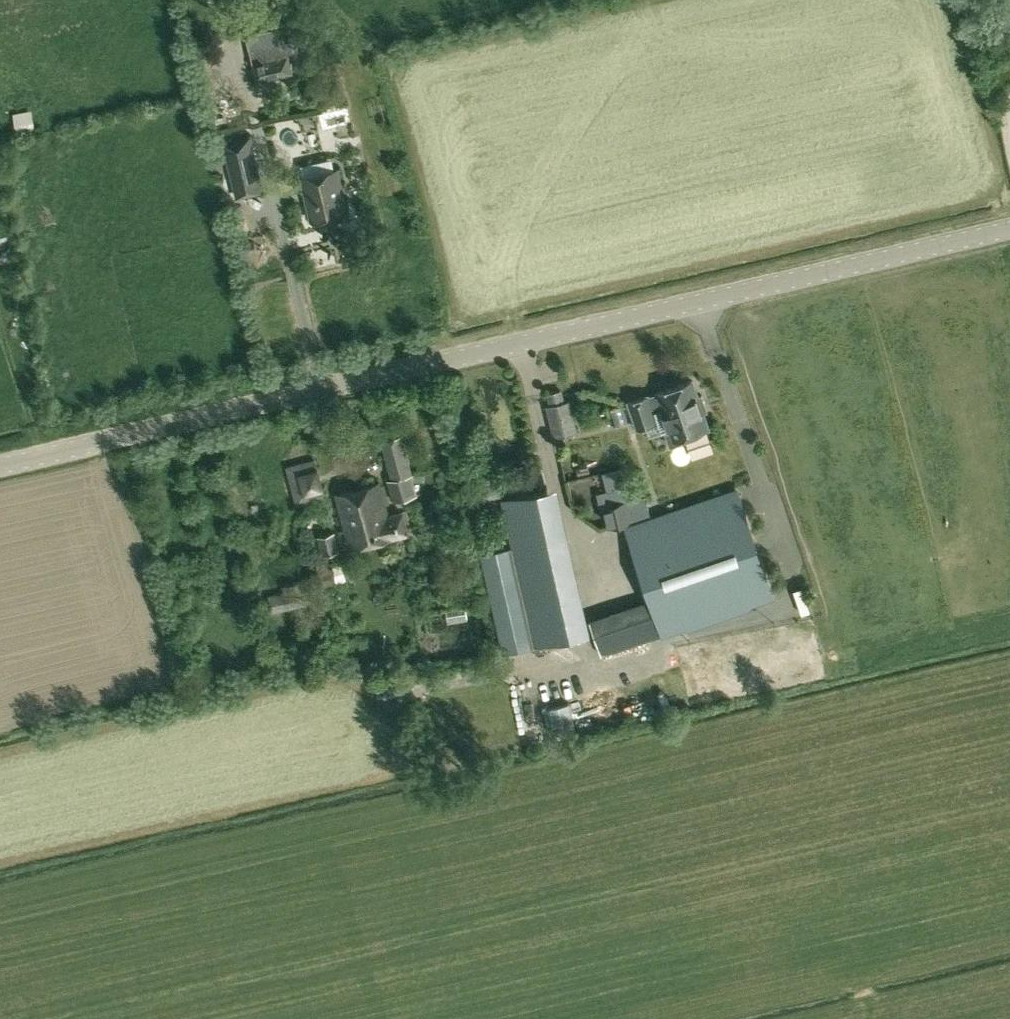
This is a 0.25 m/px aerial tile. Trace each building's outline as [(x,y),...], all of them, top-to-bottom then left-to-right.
[(252,61),(251,61),(256,82),(293,72),(289,54),(288,54),(284,41),(250,48),(252,61)] [(294,53),(298,70),(318,65),(313,48),(294,53)] [(254,83),(256,98),(271,96),(269,81),(254,83)] [(35,130),(32,110),(15,113),(18,132),(35,130)] [(226,115),(215,117),(217,126),(228,124),(226,115)] [(305,144),(315,141),(309,117),(299,120),(305,144)] [(258,174),(250,137),(225,142),(232,174),(234,180),(258,174)] [(337,169),(303,176),(312,218),(346,211),(337,169)] [(657,392),(657,393),(648,396),(648,395),(629,402),(637,427),(656,421),(653,411),(663,408),(669,428),(665,430),(670,445),(685,440),(684,435),(708,427),(703,412),(707,410),(702,394),(697,396),(692,380),(657,392)] [(575,431),(572,420),(568,400),(567,399),(546,404),(554,436),(575,431)] [(380,439),(392,478),(411,473),(413,472),(402,433),(380,439)] [(325,496),(314,458),(286,465),(296,504),(325,496)] [(604,489),(623,484),(619,466),(599,471),(604,489)] [(411,473),(392,478),(387,479),(393,500),(416,493),(411,473)] [(477,486),(481,485),(490,483),(489,474),(475,476),(477,486)] [(351,547),(359,545),(390,537),(393,537),(408,533),(402,512),(388,516),(379,481),(336,492),(351,547)] [(502,498),(513,547),(558,535),(561,534),(550,486),(502,498)] [(623,486),(607,490),(615,524),(651,515),(645,495),(627,499),(623,486)] [(651,599),(662,633),(774,595),(739,493),(737,487),(626,525),(627,530),(651,599)] [(420,520),(434,515),(431,506),(416,511),(420,520)] [(335,531),(318,534),(322,553),(339,549),(335,531)] [(558,535),(513,547),(535,644),(580,633),(558,535)] [(535,644),(513,547),(483,554),(504,651),(535,644)] [(319,570),(323,584),(337,580),(333,566),(319,570)] [(270,595),(274,611),(305,603),(300,581),(283,586),(284,591),(270,595)] [(601,654),(662,633),(651,599),(589,619),(601,654)] [(452,604),(439,605),(440,625),(453,624),(452,604)] [(432,626),(434,647),(453,645),(451,624),(432,626)] [(569,701),(548,707),(556,736),(577,730),(569,701)]
